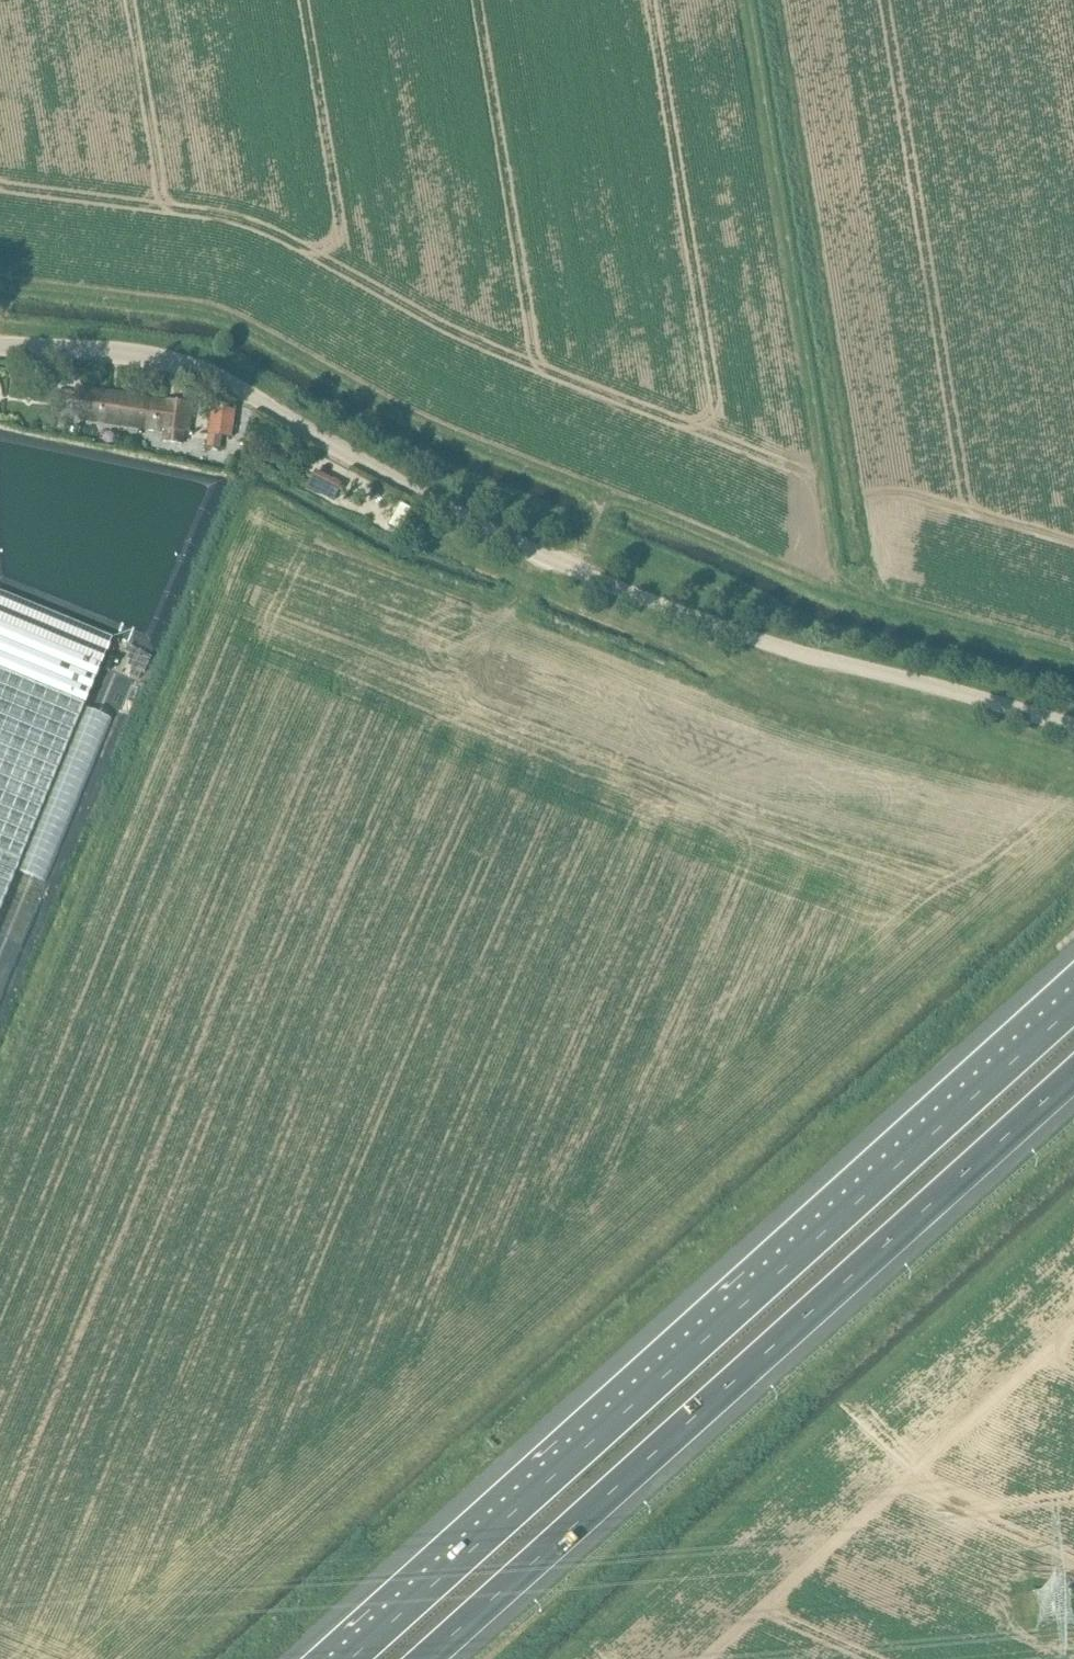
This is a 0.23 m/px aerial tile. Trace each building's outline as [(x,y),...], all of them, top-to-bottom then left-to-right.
[(184,447),(186,434),(189,406),(78,391),(74,422),(161,433),(163,433),(162,443),(184,447)] [(230,440),(234,412),(210,408),(207,437),(208,437),(206,449),(220,451),(222,439),(230,440)] [(232,474),(234,459),(227,458),(225,473),(232,474)] [(400,503),(387,526),(399,533),(401,529),(412,510),(406,507),(400,503)] [(16,870),(85,703),(111,638),(0,593),(0,909),(16,870)] [(85,708),(18,871),(45,882),(111,719),(85,708)]
